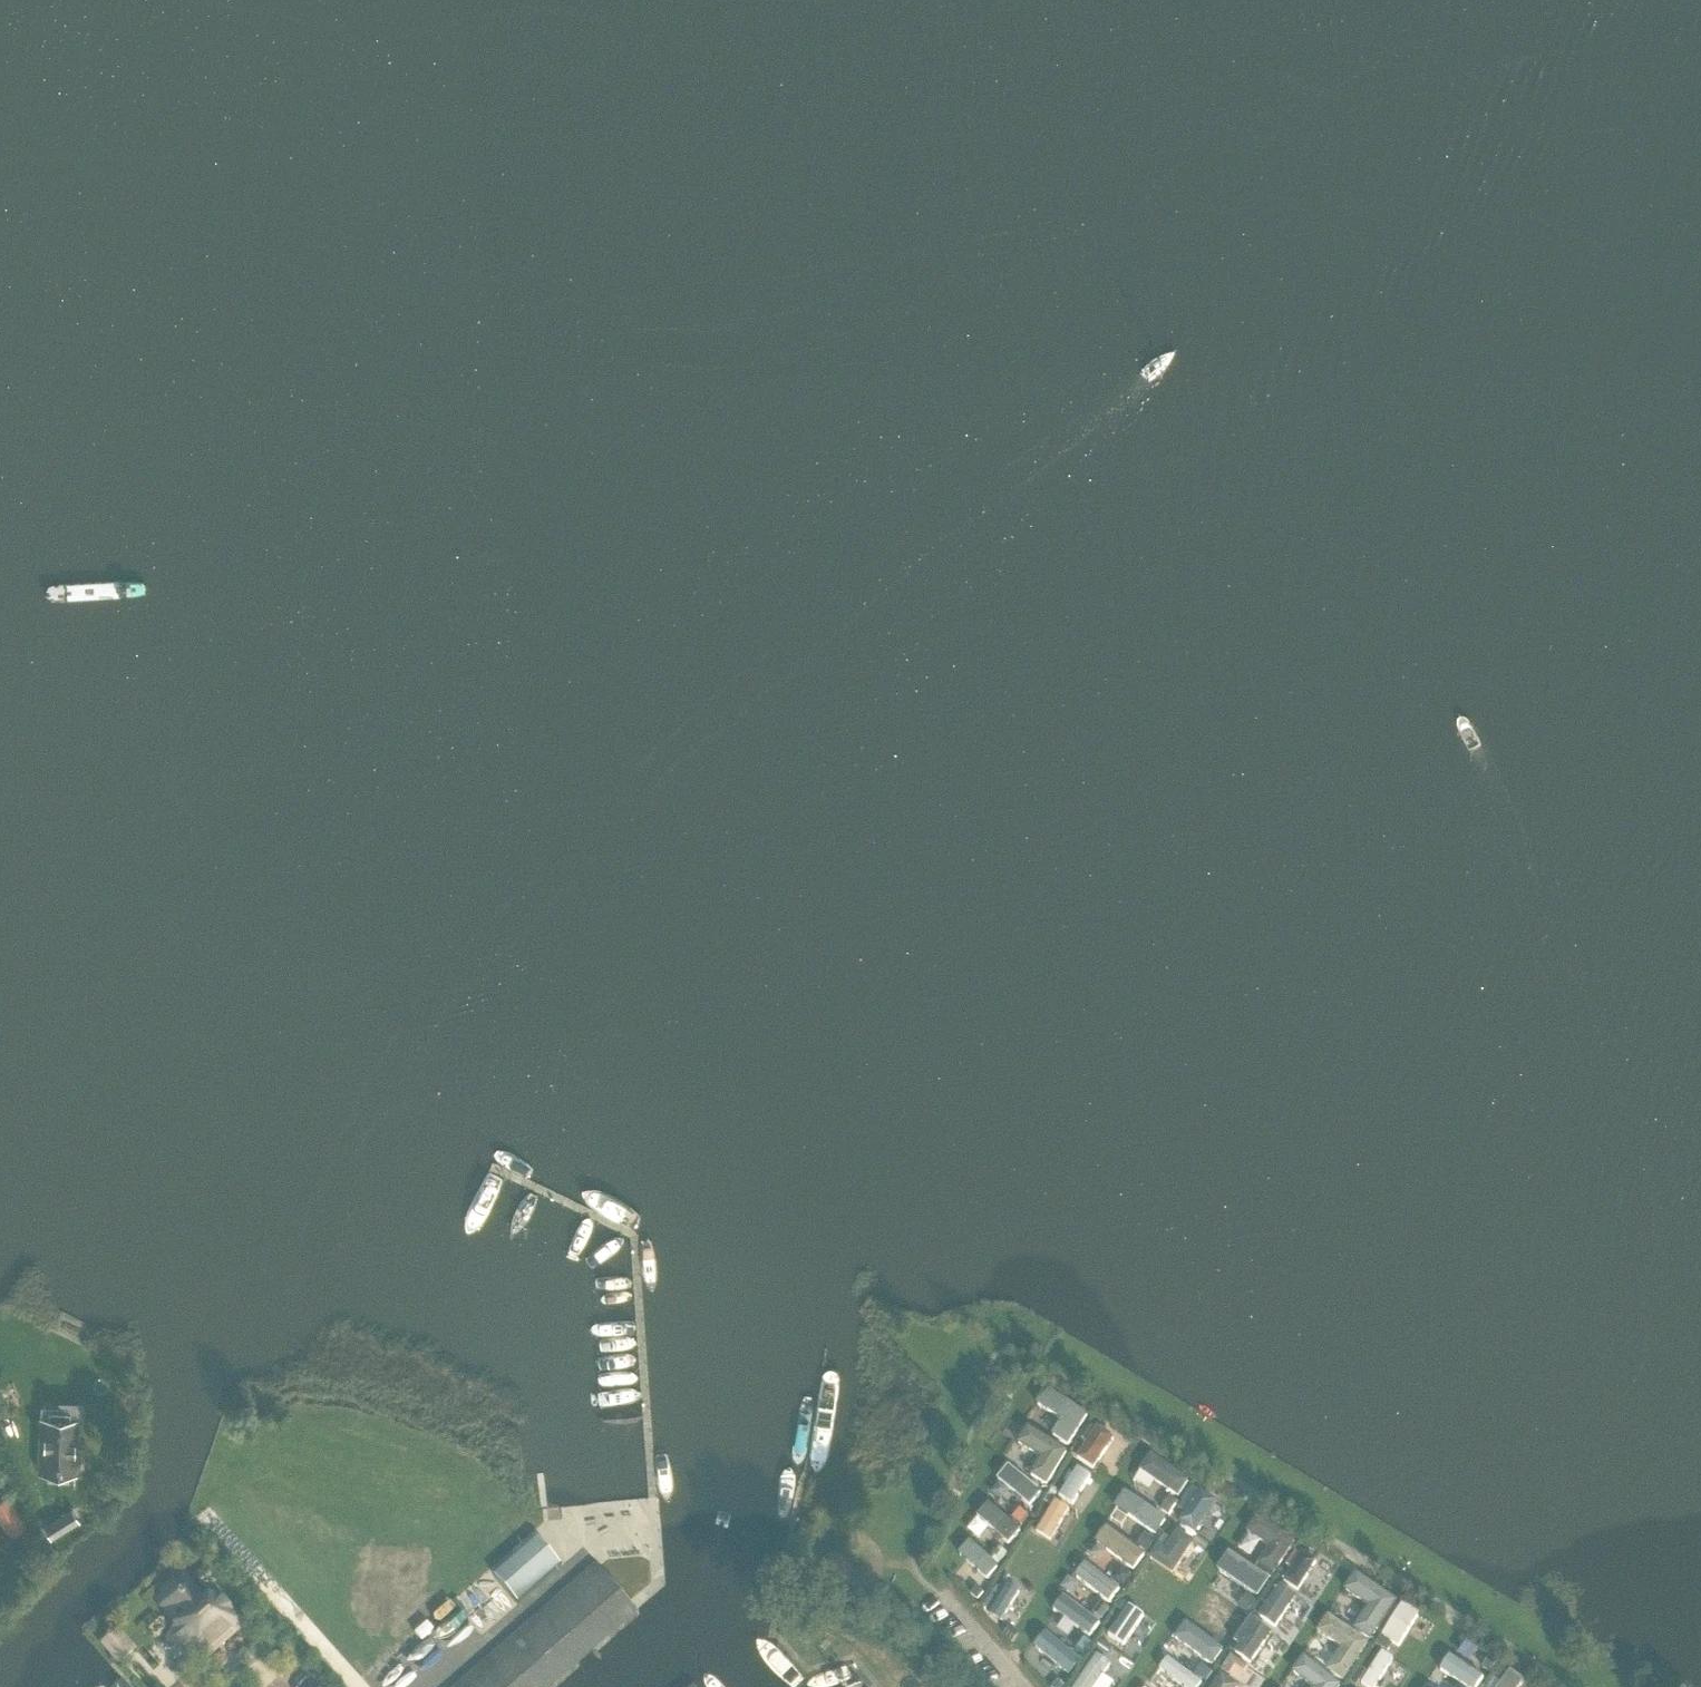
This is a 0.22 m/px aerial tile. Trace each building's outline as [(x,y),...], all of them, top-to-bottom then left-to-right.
[(1061,1419),(1051,1434),(1068,1444),(1088,1414),(1045,1387),(1035,1403),(1061,1419)] [(74,1411),(38,1410),(36,1474),(71,1475),(74,1411)] [(1040,1455),(1030,1472),(1046,1483),(1068,1448),(1027,1423),(1026,1426),(1016,1441),(1040,1455)] [(1085,1441),(1075,1456),(1093,1468),(1114,1436),(1096,1424),(1094,1426),(1090,1423),(1080,1438),(1085,1441)] [(1190,1477),(1151,1451),(1139,1468),(1178,1495),(1190,1477)] [(1029,1506),(1040,1492),(1008,1465),(996,1479),(1029,1506)] [(1072,1503),(1091,1475),(1077,1466),(1059,1494),(1072,1503)] [(1058,1488),(1053,1485),(1048,1492),(1054,1496),(1058,1488)] [(1194,1530),(1216,1498),(1200,1486),(1198,1489),(1192,1485),(1177,1505),(1183,1510),(1177,1519),(1194,1530)] [(1155,1534),(1166,1518),(1124,1489),(1113,1505),(1155,1534)] [(1050,1504),(1054,1497),(1047,1492),(1043,1500),(1050,1504)] [(1168,1513),(1178,1500),(1169,1494),(1160,1507),(1168,1513)] [(1050,1539),(1070,1507),(1056,1499),(1036,1531),(1050,1539)] [(987,1502),(975,1515),(1008,1543),(1019,1530),(987,1502)] [(10,1506),(0,1512),(0,1525),(6,1535),(21,1526),(10,1506)] [(1020,1523),(1028,1513),(1019,1506),(1011,1515),(1020,1523)] [(73,1523),(66,1512),(40,1528),(47,1539),(73,1523)] [(1270,1577),(1295,1540),(1256,1513),(1245,1530),(1268,1545),(1256,1562),(1257,1563),(1255,1567),(1270,1577)] [(1133,1568),(1145,1552),(1106,1523),(1094,1540),(1133,1568)] [(1172,1572),(1194,1540),(1177,1529),(1172,1537),(1165,1533),(1158,1542),(1157,1542),(1148,1555),(1172,1572)] [(1147,1551),(1156,1538),(1146,1530),(1136,1544),(1147,1551)] [(998,1565),(969,1539),(957,1552),(986,1578),(998,1565)] [(563,1569),(539,1540),(494,1579),(518,1607),(563,1569)] [(1299,1590),(1321,1553),(1304,1542),(1298,1552),(1295,1550),(1286,1564),(1291,1567),(1283,1580),(1299,1590)] [(998,1562),(1008,1551),(999,1544),(992,1552),(994,1553),(991,1557),(998,1562)] [(1258,1589),(1266,1578),(1234,1555),(1226,1567),(1258,1589)] [(1109,1602),(1119,1589),(1085,1562),(1074,1575),(1109,1602)] [(640,1614),(635,1609),(595,1563),(454,1686),(556,1686),(640,1614)] [(1006,1581),(1010,1573),(1004,1570),(1000,1577),(1006,1581)] [(1367,1603),(1352,1626),(1370,1638),(1398,1598),(1356,1570),(1344,1587),(1367,1603)] [(189,1581),(172,1580),(159,1592),(158,1608),(174,1625),(170,1629),(172,1631),(165,1638),(194,1672),(248,1624),(218,1590),(210,1597),(208,1595),(204,1598),(189,1581)] [(1001,1619),(1020,1589),(1007,1582),(989,1612),(1001,1619)] [(1275,1626),(1297,1594),(1280,1582),(1258,1614),(1275,1626)] [(984,1592),(977,1586),(971,1593),(977,1599),(984,1592)] [(1198,1601),(1235,1628),(1245,1614),(1209,1587),(1208,1587),(1198,1601)] [(1247,1612),(1256,1599),(1247,1591),(1237,1605),(1247,1612)] [(1090,1636),(1100,1622),(1063,1595),(1053,1609),(1090,1636)] [(1101,1618),(1110,1607),(1101,1600),(1092,1611),(1101,1618)] [(1419,1612),(1402,1602),(1381,1635),(1398,1645),(1419,1612)] [(1144,1616),(1128,1605),(1108,1635),(1124,1645),(1144,1616)] [(1340,1645),(1325,1668),(1343,1680),(1369,1640),(1328,1613),(1317,1629),(1340,1645)] [(1251,1663),(1272,1631),(1256,1621),(1258,1618),(1251,1614),(1233,1640),(1238,1644),(1234,1651),(1251,1663)] [(1185,1619),(1173,1635),(1212,1664),(1224,1647),(1185,1619)] [(137,1648),(118,1627),(100,1644),(119,1665),(137,1648)] [(1234,1635),(1225,1629),(1217,1641),(1226,1647),(1234,1635)] [(1068,1674),(1080,1660),(1045,1631),(1033,1646),(1068,1674)] [(1392,1643),(1380,1635),(1375,1643),(1388,1650),(1392,1643)] [(1083,1654),(1093,1642),(1085,1636),(1076,1648),(1083,1654)] [(1113,1646),(1101,1638),(1096,1646),(1108,1654),(1113,1646)] [(1470,1660),(1479,1646),(1466,1638),(1457,1651),(1470,1660)] [(1381,1650),(1361,1682),(1368,1686),(1375,1686),(1394,1658),(1381,1650)] [(1111,1663),(1096,1653),(1073,1686),(1095,1686),(1111,1663)] [(1312,1686),(1339,1686),(1342,1683),(1304,1653),(1291,1670),(1313,1686),(1312,1686)] [(1499,1658),(1491,1653),(1483,1665),(1491,1670),(1499,1658)] [(1231,1674),(1240,1661),(1229,1654),(1221,1668),(1231,1674)] [(1440,1670),(1467,1686),(1477,1686),(1484,1677),(1450,1655),(1440,1670)] [(1202,1681),(1167,1656),(1159,1667),(1185,1686),(1198,1686),(1202,1681)] [(1206,1680),(1213,1671),(1202,1662),(1195,1672),(1206,1680)] [(1486,1686),(1518,1686),(1525,1677),(1511,1668),(1509,1669),(1502,1664),(1486,1686)] [(1220,1671),(1210,1686),(1237,1686),(1240,1683),(1220,1671)] [(1056,1676),(1050,1683),(1054,1686),(1061,1686),(1064,1685),(1056,1676)]
